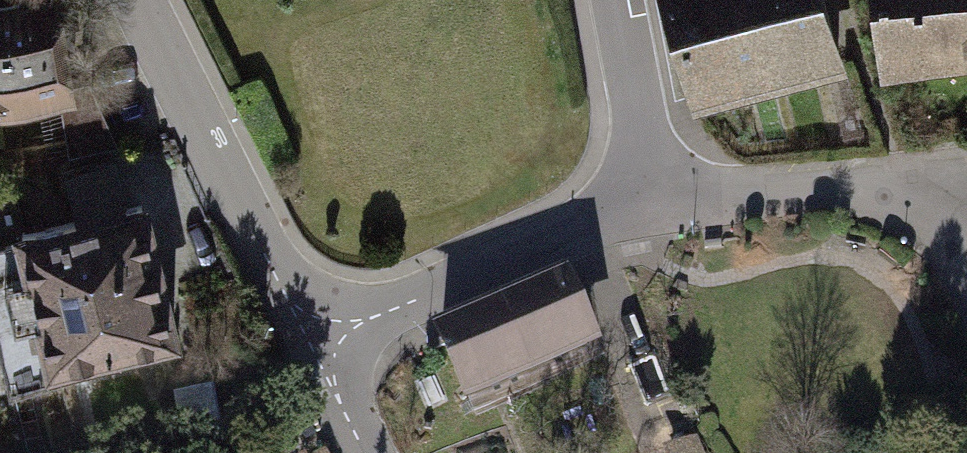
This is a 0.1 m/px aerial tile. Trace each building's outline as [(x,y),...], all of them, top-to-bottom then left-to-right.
[(822,0),(661,0),(699,118),(845,71),(822,0)] [(871,88),(966,76),(966,0),(859,0),(871,88)] [(0,9),(0,121),(74,110),(58,1),(0,9)] [(0,238),(0,241),(29,379),(190,345),(160,204),(0,238)] [(566,297),(423,357),(453,428),(596,369),(566,297)]
